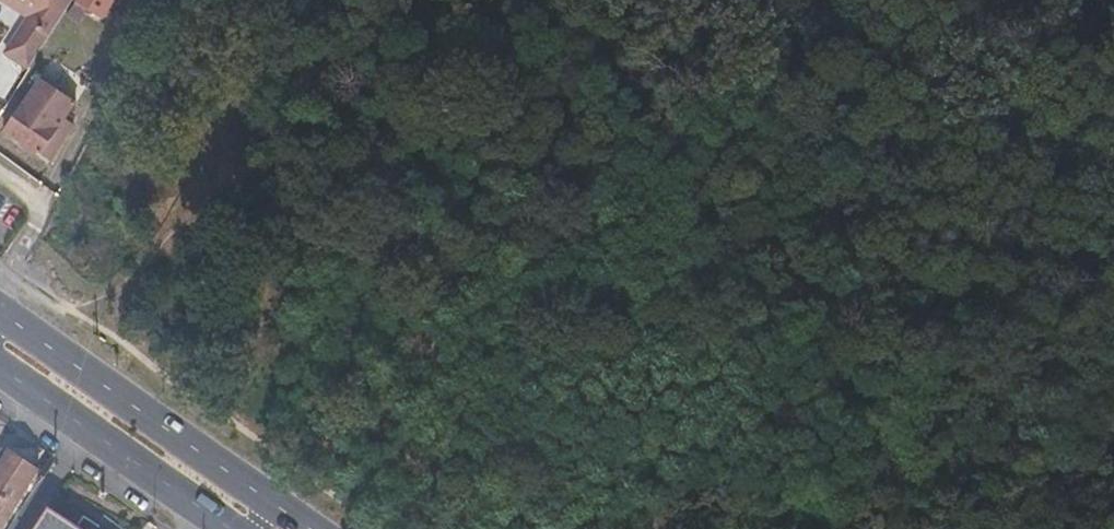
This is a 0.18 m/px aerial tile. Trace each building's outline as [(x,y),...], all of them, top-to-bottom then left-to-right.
[(29,67),(72,0),(7,0),(26,10),(4,53),(29,67)] [(100,18),(112,0),(77,0),(76,2),(100,18)] [(5,132),(54,163),(71,135),(61,127),(75,102),(38,79),(5,132)] [(36,472),(7,452),(0,465),(0,528),(4,528),(36,472)] [(50,508),(36,528),(83,528),(50,508)]
